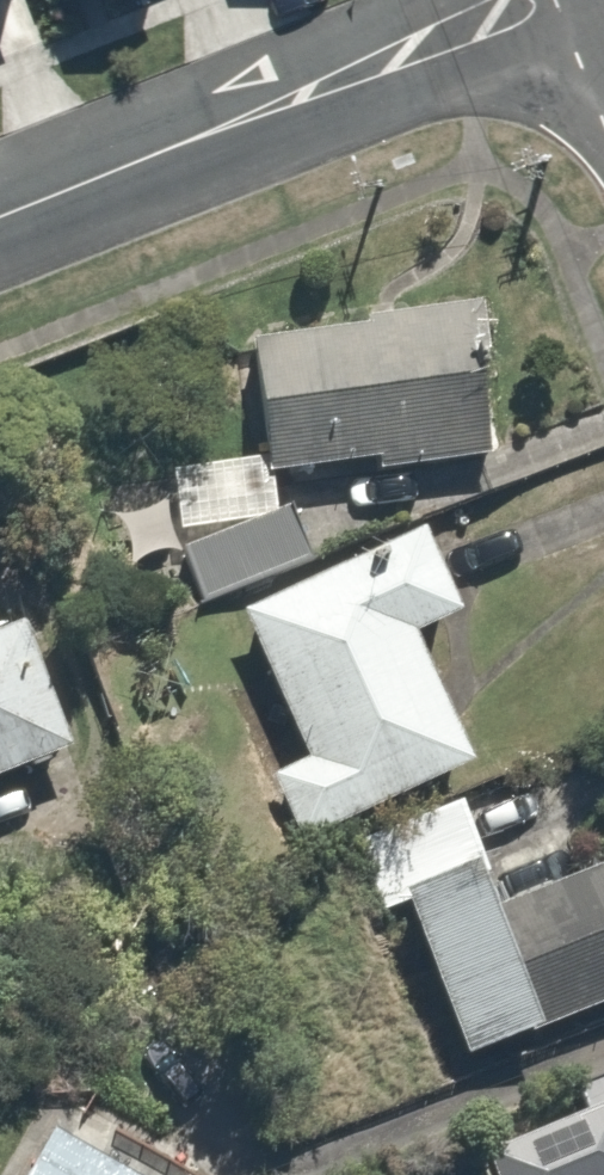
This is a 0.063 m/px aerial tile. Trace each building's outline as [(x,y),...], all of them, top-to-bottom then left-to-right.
[(496,316),(256,339),(269,473),(509,450),(496,316)] [(177,558),(195,607),(320,560),(301,512),(177,558)] [(440,543),(254,622),(310,756),(278,770),(310,844),(492,767),(438,639),(474,624),(440,543)] [(0,656),(0,817),(99,789),(56,640),(0,656)] [(465,802),(352,847),(380,916),(416,902),(482,1068),(559,1037),(465,802)] [(501,1161),(506,1174),(603,1174),(603,1074),(576,1083),(592,1133),(501,1161)] [(60,1122),(30,1174),(153,1174),(60,1122)]
